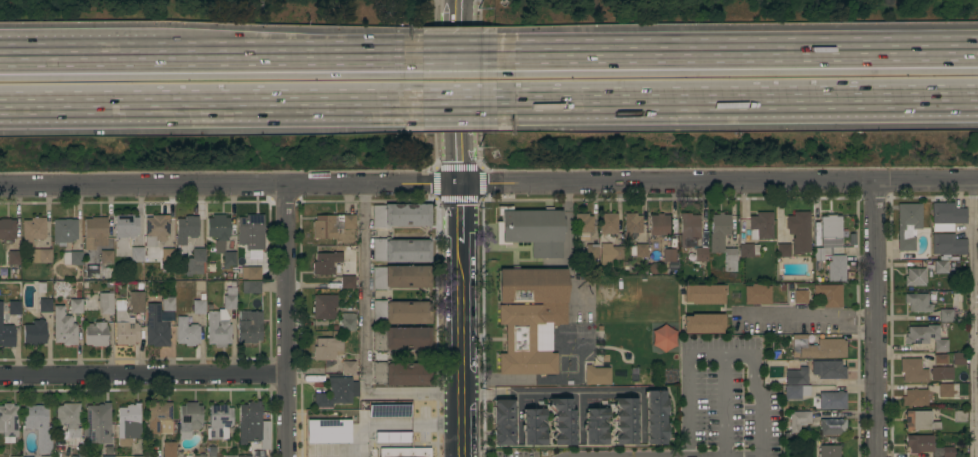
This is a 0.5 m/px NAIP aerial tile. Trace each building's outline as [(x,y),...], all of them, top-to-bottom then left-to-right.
[(954,224),(954,231),(933,231),(933,224),(932,224),(932,203),(954,203),(954,208),(967,208),(967,224),(954,224)] [(372,205),(384,205),(384,204),(430,204),(430,230),(428,230),(428,226),(390,226),(390,229),(386,229),(386,228),(373,228),(372,205)] [(898,204),(921,204),(921,229),(915,229),(915,251),(898,251),(898,204)] [(497,221),(501,221),(501,216),(498,216),(498,206),(513,206),(513,211),(544,210),(544,207),(553,207),(553,211),(562,210),(562,220),(564,220),(564,233),(562,233),(562,258),(532,258),(532,242),(511,242),(511,244),(497,245),(497,221)] [(810,252),(803,252),(803,254),(802,254),(802,256),(794,256),(794,254),(792,254),(792,238),(793,238),(793,235),(789,235),(788,229),(786,229),(786,219),(787,219),(786,216),(793,216),(793,212),(809,211),(810,252)] [(773,240),(772,240),(772,241),(762,241),(762,240),(750,240),(750,230),(749,230),(749,216),(757,216),(757,212),(772,212),(773,240)] [(575,214),(588,213),(588,216),(593,216),(593,233),(589,233),(589,240),(575,240),(575,233),(575,214)] [(600,213),(617,213),(617,234),(604,234),(604,236),(602,236),(602,234),(600,234),(600,213)] [(624,213),(636,213),(636,216),(642,216),(642,233),(631,233),(631,238),(623,238),(623,232),(625,232),(624,213)] [(699,235),(700,235),(700,239),(697,239),(697,246),(693,246),(693,249),(680,249),(680,237),(681,237),(681,219),(680,219),(680,213),(691,213),(691,215),(699,215),(699,235)] [(736,272),(725,272),(725,253),(711,253),(711,215),(719,215),(719,213),(723,213),(723,215),(730,215),(730,235),(724,235),(724,248),(736,248),(736,272)] [(657,215),(657,214),(663,214),(663,215),(669,215),(669,235),(650,235),(650,215),(657,215)] [(126,215),(131,215),(133,215),(133,218),(138,218),(138,235),(136,235),(136,237),(127,237),(127,238),(114,238),(114,234),(115,234),(115,215),(126,215)] [(145,218),(152,217),(152,215),(164,215),(164,217),(169,217),(169,237),(166,237),(166,241),(165,241),(165,242),(161,242),(161,241),(157,241),(157,247),(145,247),(145,218)] [(207,218),(212,218),(212,215),(225,215),(225,218),(230,218),(230,237),(228,237),(228,241),(227,241),(227,244),(225,244),(225,252),(236,252),(236,266),(228,266),(228,269),(223,269),(223,254),(215,254),(215,240),(217,240),(217,237),(207,237),(207,218)] [(263,215),(264,250),(246,250),(246,245),(237,245),(237,234),(238,234),(238,218),(246,218),(246,215),(263,215)] [(342,215),(355,215),(355,228),(336,228),(336,239),(332,239),(313,239),(313,221),(315,221),(315,215),(342,215)] [(841,239),(821,239),(821,217),(827,217),(826,215),(835,215),(835,217),(841,217),(841,239)] [(177,219),(185,219),(185,216),(198,216),(198,236),(197,236),(197,238),(189,238),(189,236),(186,236),(186,245),(176,245),(176,235),(177,235),(177,219)] [(45,239),(43,239),(43,240),(33,240),(33,247),(23,247),(23,220),(31,220),(31,217),(46,218),(45,239)] [(107,217),(107,231),(108,231),(108,236),(107,236),(107,246),(101,246),(101,251),(113,251),(113,281),(102,281),(102,278),(99,278),(99,281),(83,281),(83,266),(100,266),(100,252),(95,252),(95,250),(84,250),(84,219),(91,219),(91,217),(107,217)] [(0,220),(0,219),(10,219),(10,220),(15,220),(15,239),(13,239),(13,243),(11,243),(11,244),(8,244),(8,243),(2,243),(2,239),(0,239),(0,220)] [(53,220),(65,220),(65,219),(70,219),(77,219),(77,239),(75,239),(75,242),(71,242),(71,243),(53,243),(53,220)] [(954,234),(954,239),(967,239),(967,255),(932,255),(932,234),(954,234)] [(373,239),(386,239),(386,237),(390,237),(390,240),(430,240),(431,262),(385,262),(385,261),(373,261),(373,239)] [(598,244),(598,258),(586,258),(586,244),(598,244)] [(623,260),(612,260),(612,266),(601,266),(601,244),(612,244),(612,247),(623,247),(623,260)] [(647,257),(635,257),(635,256),(630,256),(630,246),(635,246),(635,244),(647,244),(647,257)] [(740,258),(739,244),(753,244),(753,245),(759,245),(759,257),(740,258)] [(790,244),(790,257),(777,257),(777,244),(790,244)] [(144,261),(131,261),(131,258),(127,258),(127,253),(131,253),(131,247),(144,247),(144,261)] [(180,274),(180,258),(193,258),(193,249),(205,248),(205,262),(204,262),(204,266),(203,266),(203,274),(180,274)] [(708,248),(708,262),(695,262),(695,248),(708,248)] [(814,248),(830,248),(830,254),(823,254),(823,261),(814,261),(814,248)] [(51,249),(51,263),(26,263),(27,249),(51,249)] [(174,249),(174,250),(179,250),(179,257),(174,257),(174,262),(162,262),(162,249),(174,249)] [(675,261),(678,261),(678,270),(668,270),(668,262),(663,262),(663,249),(675,249),(675,261)] [(8,251),(21,251),(21,265),(8,265),(8,251)] [(82,252),(82,265),(69,265),(69,264),(63,264),(63,252),(70,252),(82,252)] [(313,268),(313,263),(313,262),(316,262),(316,253),(332,253),(342,253),(342,263),(333,263),(333,268),(335,268),(335,275),(313,275),(313,268)] [(845,281),(828,281),(828,261),(831,261),(831,255),(845,255),(845,281)] [(88,257),(87,272),(98,272),(98,257),(88,257)] [(934,261),(948,261),(956,261),(956,271),(948,271),(948,273),(934,274),(934,261)] [(373,267),(385,267),(385,266),(429,266),(429,288),(390,288),(390,291),(386,291),(386,289),(373,289),(373,267)] [(260,267),(260,280),(241,280),(241,267),(260,267)] [(925,268),(925,278),(926,278),(926,283),(925,283),(925,286),(905,286),(905,276),(907,276),(907,268),(925,268)] [(566,269),(566,300),(567,300),(567,324),(558,324),(558,326),(552,326),(552,351),(550,351),(550,353),(556,353),(556,374),(499,374),(499,354),(506,354),(505,325),(499,325),(499,305),(541,305),(541,303),(499,304),(499,269),(566,269)] [(208,279),(208,271),(216,271),(216,279),(208,279)] [(355,276),(355,288),(341,288),(341,276),(355,276)] [(261,281),(261,293),(247,293),(247,281),(261,281)] [(745,304),(745,286),(752,286),(752,284),(762,284),(762,286),(771,286),(771,304),(745,304)] [(691,304),(691,303),(684,303),(684,286),(727,285),(727,293),(724,293),(724,304),(691,304)] [(842,285),(842,307),(823,308),(823,296),(813,296),(813,285),(842,285)] [(228,324),(231,324),(231,343),(225,344),(226,347),(216,347),(215,344),(207,344),(207,311),(218,311),(218,309),(223,309),(223,295),(226,295),(226,287),(236,287),(236,309),(225,309),(228,317),(228,324)] [(807,290),(807,303),(794,304),(794,291),(807,290)] [(144,313),(131,313),(131,305),(130,305),(129,292),(144,292),(144,313)] [(134,317),(134,323),(137,323),(137,325),(139,325),(139,342),(134,342),(134,345),(116,345),(116,325),(115,325),(115,311),(113,311),(113,314),(100,314),(100,308),(99,308),(99,293),(113,293),(113,301),(115,301),(115,300),(125,300),(125,311),(128,317),(134,317)] [(928,294),(938,294),(938,304),(933,304),(933,307),(932,307),(932,312),(912,312),(909,312),(909,303),(905,303),(905,294),(928,294)] [(336,295),(337,308),(333,308),(333,310),(335,310),(335,317),(333,317),(333,319),(314,319),(314,312),(312,312),(312,307),(313,307),(313,295),(336,295)] [(175,311),(162,311),(162,297),(175,297),(175,311)] [(96,298),(96,311),(83,311),(83,298),(96,298)] [(39,299),(52,299),(52,312),(39,313),(39,299)] [(82,313),(70,313),(70,299),(82,299),(82,313)] [(373,301),(386,300),(386,299),(390,299),(390,302),(431,302),(431,324),(385,324),(385,322),(373,322),(373,301)] [(193,300),(205,300),(205,314),(193,314),(193,300)] [(21,315),(8,315),(8,301),(21,301),(21,315)] [(1,345),(0,345),(0,302),(2,302),(2,314),(7,314),(8,316),(10,316),(10,325),(13,325),(13,327),(15,327),(15,347),(1,347),(1,345)] [(170,347),(152,347),(152,345),(146,345),(146,326),(147,326),(146,304),(160,304),(160,321),(170,321),(170,347)] [(54,306),(63,306),(64,312),(65,312),(65,315),(64,315),(64,316),(71,316),(71,318),(72,318),(72,323),(74,323),(74,324),(77,324),(77,345),(62,345),(62,343),(54,343),(54,306)] [(953,309),(960,308),(962,320),(955,321),(953,309)] [(953,309),(953,322),(939,322),(939,309),(953,309)] [(262,311),(262,324),(261,324),(262,341),(257,341),(257,343),(239,343),(238,324),(238,321),(239,321),(238,311),(249,311),(249,312),(262,311)] [(354,313),(354,319),(355,319),(355,331),(353,331),(353,333),(342,334),(342,331),(341,331),(341,319),(342,319),(342,313),(354,313)] [(724,314),(724,328),(722,328),(722,333),(684,333),(684,316),(691,316),(691,314),(724,314)] [(176,317),(186,317),(187,326),(190,326),(190,324),(197,324),(197,326),(199,326),(199,343),(195,344),(195,346),(185,346),(185,344),(177,344),(176,317)] [(33,325),(33,320),(38,320),(38,319),(42,319),(42,320),(44,320),(44,324),(46,324),(46,344),(41,344),(41,347),(28,347),(28,344),(24,344),(23,325),(33,325)] [(92,346),(92,345),(85,345),(85,326),(88,326),(88,323),(92,323),(92,326),(94,326),(94,322),(106,322),(106,326),(108,326),(108,346),(92,346)] [(927,327),(927,325),(939,325),(939,339),(947,339),(948,352),(934,352),(934,340),(932,340),(932,338),(928,338),(928,344),(905,344),(905,337),(906,337),(906,334),(908,334),(908,327),(927,327)] [(373,329),(385,329),(385,328),(431,327),(431,354),(429,354),(429,350),(391,350),(391,352),(387,352),(387,351),(373,351),(373,329)] [(652,327),(652,348),(674,349),(675,328),(652,327)] [(313,347),(316,347),(316,339),(332,338),(332,332),(337,331),(337,338),(342,338),(343,355),(336,355),(336,358),(334,358),(334,360),(314,360),(313,347)] [(843,339),(843,341),(846,341),(846,357),(792,358),(792,342),(789,342),(789,335),(807,335),(807,346),(817,346),(817,339),(843,339)] [(965,353),(965,365),(952,365),(952,363),(950,363),(950,354),(952,354),(952,353),(965,353)] [(947,354),(947,364),(934,364),(934,362),(933,362),(933,356),(934,356),(934,355),(947,354)] [(929,370),(928,370),(928,382),(903,382),(903,374),(901,374),(901,373),(900,373),(900,359),(921,359),(929,359),(929,370)] [(387,362),(387,360),(392,360),(392,363),(428,364),(428,387),(386,387),(386,385),(373,385),(373,362),(387,362)] [(359,361),(359,373),(355,373),(355,374),(341,374),(341,373),(340,373),(340,363),(341,363),(341,361),(359,361)] [(841,361),(841,367),(845,367),(846,379),(818,379),(818,375),(812,375),(812,361),(841,361)] [(585,384),(585,368),(586,368),(586,365),(591,365),(591,367),(594,367),(594,368),(610,368),(610,384),(585,384)] [(808,385),(793,385),(793,384),(787,384),(786,371),(799,370),(799,367),(807,367),(808,385)] [(952,367),(953,380),(931,380),(931,374),(930,374),(930,370),(931,370),(931,367),(952,367)] [(314,408),(314,394),(330,394),(330,388),(328,388),(328,378),(351,378),(351,382),(358,382),(358,397),(351,397),(351,404),(332,404),(332,407),(314,408)] [(952,397),(939,397),(939,384),(952,384),(952,397)] [(801,386),(801,400),(785,400),(785,401),(787,401),(787,411),(782,411),(782,392),(784,392),(784,389),(785,389),(785,386),(801,386)] [(902,406),(902,396),(906,396),(905,390),(913,389),(913,388),(916,388),(916,389),(927,389),(928,406),(902,406)] [(668,415),(665,415),(665,423),(668,423),(668,440),(665,441),(665,445),(646,445),(646,398),(644,398),(644,391),(657,391),(657,390),(662,390),(662,391),(665,391),(665,398),(668,398),(668,415)] [(846,392),(846,409),(819,409),(819,392),(836,392),(838,391),(841,391),(843,392),(846,392)] [(614,398),(636,399),(636,403),(638,403),(638,410),(636,410),(636,415),(639,415),(638,428),(636,428),(636,432),(639,432),(639,440),(636,440),(636,445),(614,445),(614,439),(615,439),(613,436),(618,431),(614,428),(614,427),(613,426),(613,418),(619,411),(614,405),(614,398)] [(548,406),(549,406),(549,399),(571,399),(571,404),(573,404),(573,410),(574,410),(574,415),(577,415),(577,428),(574,428),(574,433),(577,433),(577,440),(575,440),(575,445),(553,445),(553,440),(553,439),(551,437),(556,432),(553,428),(551,426),(551,418),(554,415),(548,408),(548,406)] [(515,408),(513,408),(513,423),(515,423),(515,430),(513,430),(513,438),(515,438),(515,444),(513,444),(513,446),(494,446),(494,439),(493,439),(493,430),(493,424),(493,407),(494,407),(494,406),(493,406),(493,400),(513,400),(513,401),(515,401),(515,408)] [(239,422),(239,405),(247,405),(247,402),(256,402),(256,401),(260,401),(261,421),(269,421),(270,439),(239,440),(239,422)] [(172,422),(175,422),(175,433),(152,434),(152,431),(148,431),(148,403),(159,403),(159,402),(164,402),(164,403),(172,403),(172,422)] [(197,402),(197,405),(202,406),(202,425),(200,425),(200,429),(198,429),(198,430),(190,430),(190,432),(179,432),(179,431),(176,431),(176,424),(179,424),(179,406),(184,406),(184,402),(197,402)] [(3,433),(0,433),(0,406),(3,406),(3,403),(13,403),(13,406),(18,406),(18,437),(17,437),(17,442),(14,442),(14,443),(4,443),(3,437),(3,433)] [(56,406),(63,406),(63,403),(80,403),(80,425),(77,425),(77,428),(80,428),(80,438),(66,438),(66,425),(56,425),(56,406)] [(105,405),(105,403),(109,403),(109,405),(110,405),(111,444),(86,444),(86,437),(83,437),(83,427),(86,427),(86,406),(98,406),(99,404),(102,404),(103,405),(105,405)] [(117,425),(118,425),(118,408),(126,408),(126,405),(134,405),(134,403),(139,403),(140,439),(135,439),(135,442),(131,443),(131,446),(118,446),(118,438),(117,425)] [(412,416),(369,416),(370,404),(412,405),(412,416)] [(37,430),(35,430),(35,429),(24,429),(24,406),(35,406),(35,405),(41,405),(41,406),(47,406),(47,426),(52,426),(52,454),(38,454),(38,448),(37,448),(37,430)] [(209,425),(210,425),(209,406),(227,405),(227,408),(232,408),(233,425),(231,425),(231,427),(228,427),(228,439),(209,439),(209,425)] [(548,445),(524,445),(523,431),(522,431),(521,425),(523,425),(523,419),(521,420),(521,413),(523,413),(523,409),(539,409),(541,407),(546,412),(546,414),(541,419),(546,424),(546,426),(541,431),(542,433),(545,433),(548,438),(548,445)] [(609,445),(585,445),(585,431),(583,431),(583,425),(585,425),(585,421),(586,421),(586,419),(584,419),(584,413),(586,413),(586,409),(602,409),(604,407),(609,412),(609,414),(603,420),(608,424),(608,426),(602,431),(604,433),(607,432),(607,435),(609,438),(609,445)] [(790,412),(811,411),(811,424),(806,424),(806,425),(800,425),(800,431),(799,431),(799,433),(790,433),(790,412)] [(917,429),(917,431),(913,431),(913,432),(906,432),(906,422),(906,417),(906,411),(910,411),(931,411),(931,422),(940,422),(940,430),(917,429)] [(965,411),(965,422),(954,422),(954,411),(965,411)] [(352,419),(351,443),(307,443),(308,418),(352,419)] [(846,419),(846,435),(820,435),(820,419),(846,419)] [(376,443),(376,431),(412,431),(412,443),(376,443)] [(954,447),(954,456),(942,456),(940,456),(935,456),(932,456),(932,452),(919,452),(919,454),(909,454),(909,447),(906,447),(906,435),(933,436),(932,448),(942,448),(942,447),(954,447)] [(175,442),(175,456),(163,456),(163,442),(175,442)] [(839,445),(839,456),(819,456),(819,446),(839,445)]
